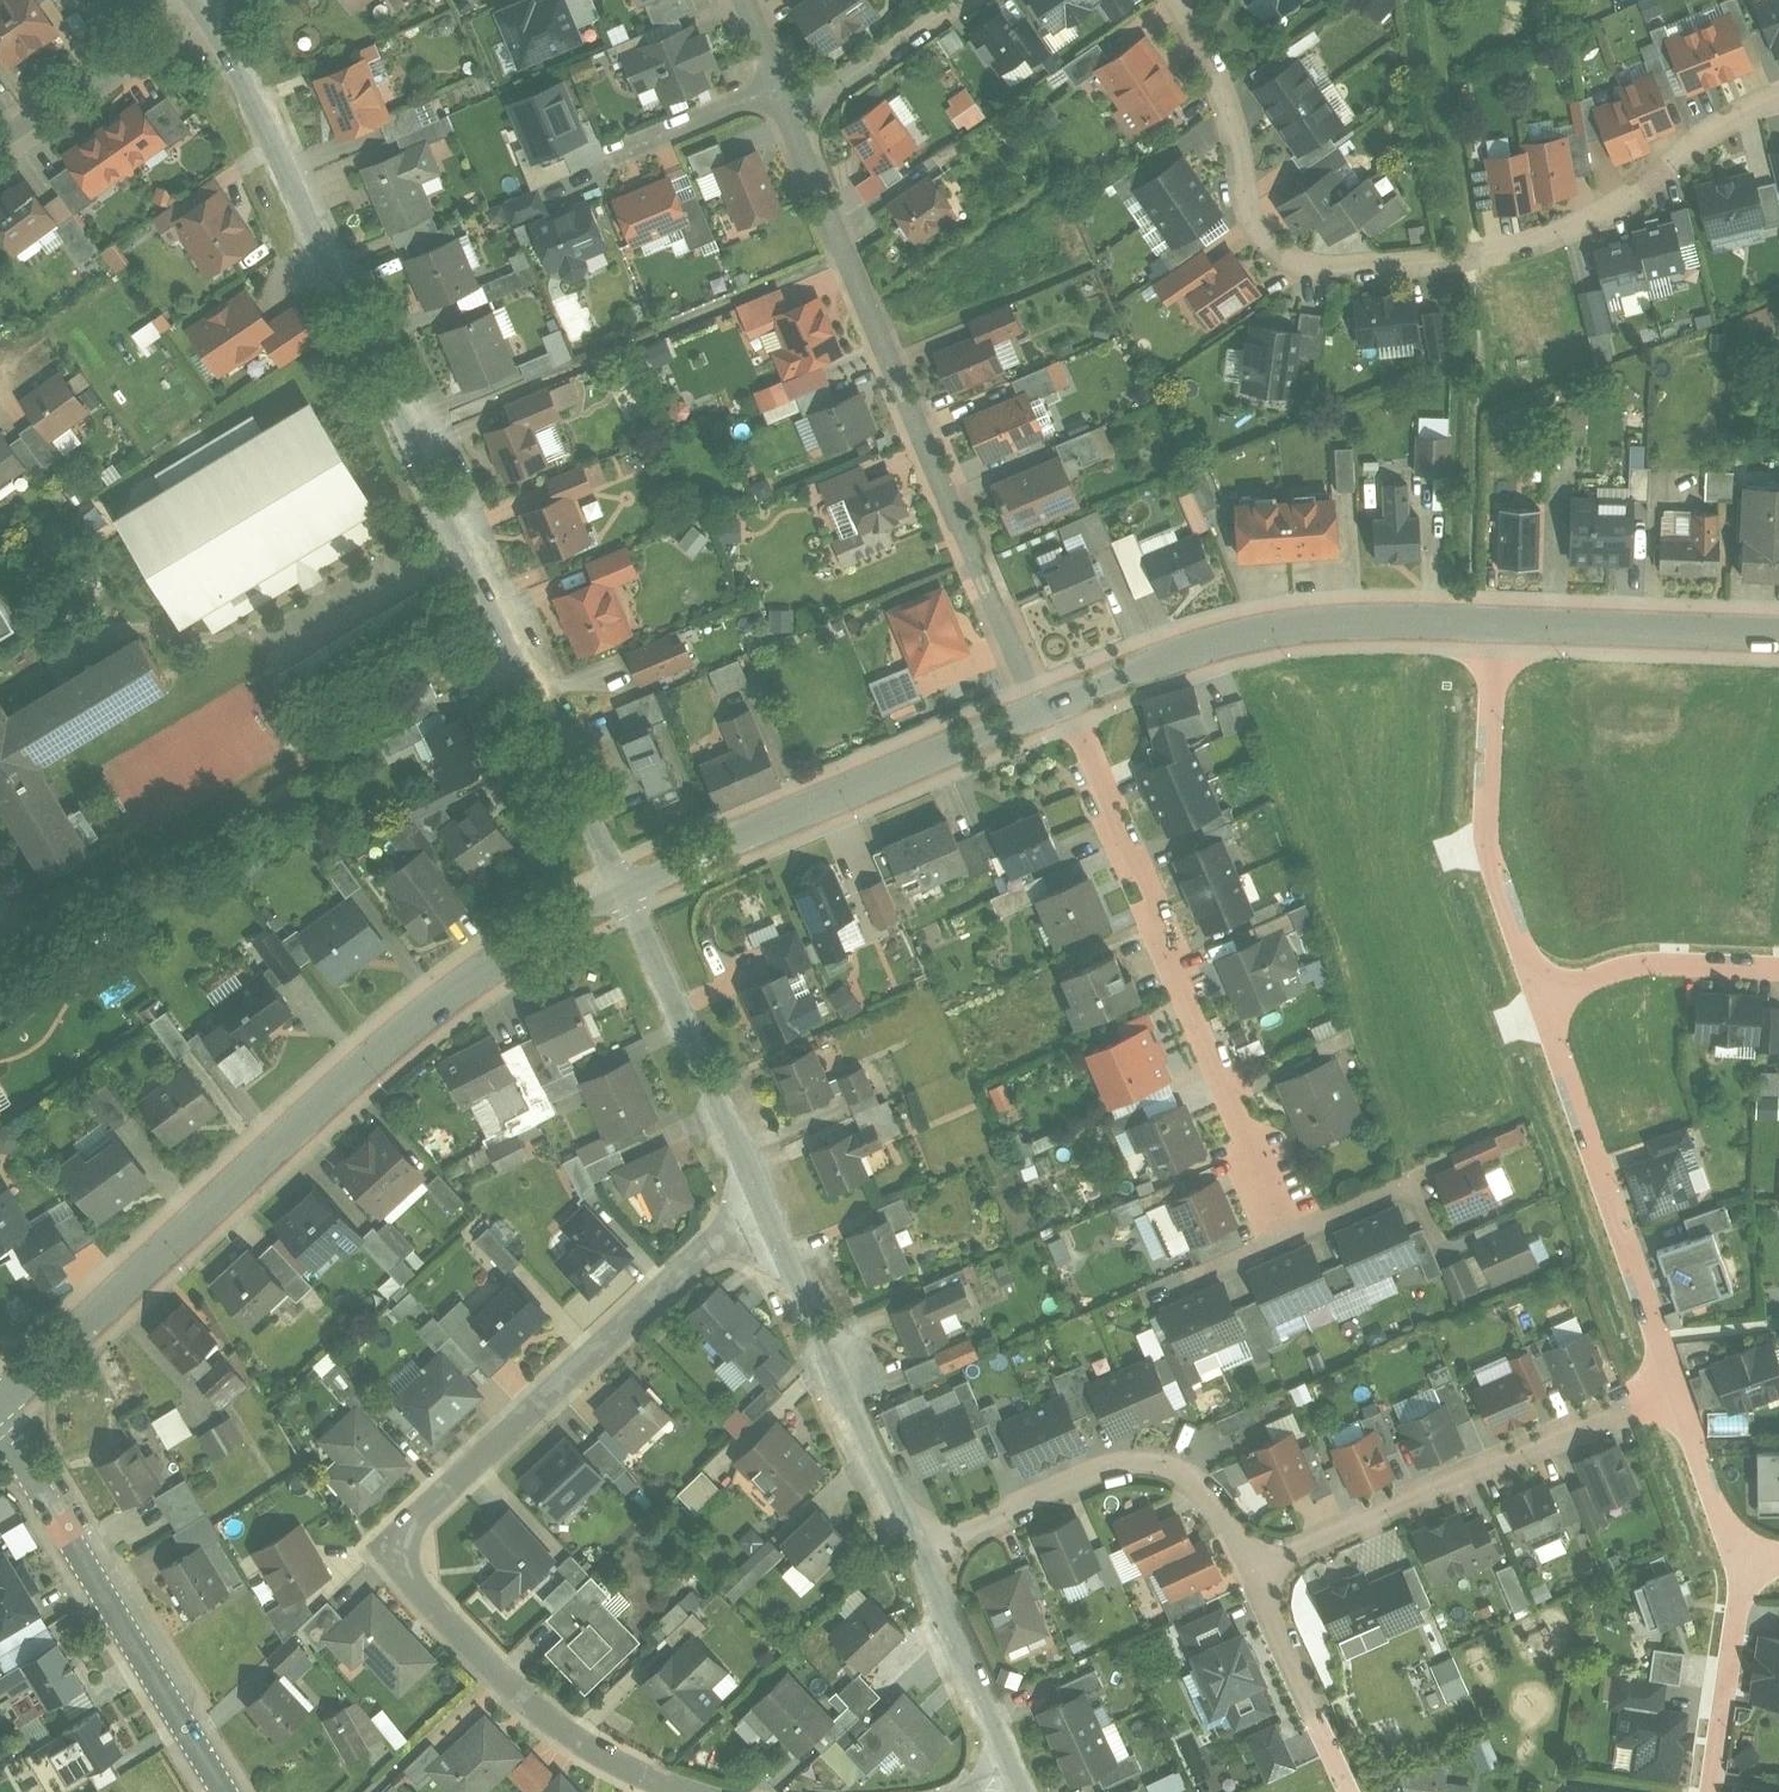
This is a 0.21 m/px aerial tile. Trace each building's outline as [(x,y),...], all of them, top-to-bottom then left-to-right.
[(2,0),(0,0),(0,47),(12,64),(25,55),(24,54),(35,46),(2,0)] [(39,0),(2,0),(35,46),(45,38),(46,39),(59,30),(41,3),(39,0)] [(355,8),(367,0),(349,0),(355,8)] [(647,4),(657,28),(692,13),(687,0),(657,0),(647,4)] [(798,10),(823,47),(844,32),(846,35),(880,12),(872,0),(812,0),(798,10)] [(1056,29),(1070,19),(1072,22),(1090,10),(1088,7),(1097,0),(1036,0),(1056,29)] [(1133,0),(1102,0),(1115,17),(1135,3),(1133,0)] [(1257,8),(1259,7),(1265,14),(1280,4),(1285,10),(1299,0),(1252,0),(1257,8)] [(1740,0),(1726,0),(1723,1),(1729,16),(1731,16),(1741,40),(1754,35),(1740,0)] [(1756,3),(1777,57),(1778,56),(1778,0),(1764,0),(1756,3)] [(1729,16),(1701,28),(1721,79),(1751,67),(1741,40),(1731,16),(1729,16)] [(1672,39),(1666,24),(1651,30),(1661,55),(1667,70),(1680,64),(1671,40),(1672,39)] [(1672,39),(1671,40),(1680,64),(1691,91),(1721,79),(1701,28),(1672,39)] [(934,40),(945,55),(961,44),(951,29),(934,40)] [(687,32),(654,46),(648,32),(610,48),(616,63),(625,59),(638,90),(640,89),(638,85),(657,77),(667,101),(709,84),(700,62),(698,62),(686,34),(688,34),(687,32)] [(1113,61),(1101,69),(1102,71),(1127,107),(1119,112),(1134,133),(1186,97),(1146,39),(1113,61)] [(1100,42),(1065,67),(1078,87),(1102,71),(1101,69),(1113,61),(1100,42)] [(1288,49),(1253,73),(1262,87),(1297,62),(1288,49)] [(1667,70),(1661,55),(1646,60),(1652,75),(1654,75),(1664,100),(1677,94),(1667,70)] [(1262,87),(1258,90),(1279,121),(1321,92),(1300,61),(1297,62),(1262,87)] [(367,62),(323,81),(346,133),(389,114),(367,62)] [(1652,75),(1623,87),(1627,97),(1628,97),(1644,138),(1645,138),(1674,126),(1664,100),(1654,75),(1652,75)] [(564,83),(514,104),(536,157),(537,158),(564,147),(587,138),(564,83)] [(1321,92),(1279,121),(1300,152),(1301,153),(1330,133),(1343,124),(1321,92)] [(433,94),(395,110),(398,117),(384,123),(391,140),(401,136),(436,121),(443,118),(433,94)] [(971,95),(955,106),(966,122),(982,111),(971,95)] [(1594,95),(1582,100),(1587,131),(1589,142),(1608,134),(1598,109),(1599,108),(1594,95)] [(1599,108),(1598,109),(1608,134),(1618,160),(1649,148),(1645,138),(1644,138),(1628,97),(1627,97),(1599,108)] [(192,132),(169,99),(146,115),(166,142),(164,144),(167,149),(192,132)] [(888,101),(849,128),(878,171),(895,160),(917,145),(888,101)] [(141,107),(105,131),(130,167),(164,144),(166,142),(146,115),(141,107)] [(436,121),(401,136),(408,151),(430,142),(430,143),(443,137),(436,121)] [(105,131),(69,156),(74,163),(94,191),(96,190),(130,167),(105,131)] [(1587,131),(1564,135),(1565,138),(1566,138),(1573,177),(1594,173),(1589,142),(1587,131)] [(1330,133),(1301,153),(1300,152),(1294,156),(1304,171),(1339,146),(1330,133)] [(1565,138),(1527,144),(1528,152),(1529,152),(1537,197),(1538,197),(1575,191),(1573,177),(1566,138),(1565,138)] [(957,141),(936,155),(943,167),(965,152),(957,141)] [(408,151),(368,168),(394,229),(434,212),(421,179),(442,170),(430,143),(430,142),(408,151)] [(721,143),(690,156),(700,179),(719,171),(722,169),(722,168),(730,164),(721,143)] [(564,147),(537,158),(536,157),(530,160),(535,173),(528,175),(534,190),(574,173),(564,147)] [(1528,152),(1491,159),(1492,167),(1499,207),(1500,212),(1539,205),(1538,197),(1537,197),(1529,152),(1528,152)] [(730,164),(722,168),(722,169),(719,171),(743,226),(782,210),(758,153),(730,164)] [(1161,175),(1139,190),(1139,191),(1157,217),(1203,186),(1184,158),(1161,175)] [(1150,159),(1114,183),(1126,200),(1139,191),(1139,190),(1161,175),(1150,159)] [(905,176),(895,160),(880,170),(890,186),(905,176)] [(74,163),(50,180),(76,214),(100,197),(96,190),(94,191),(74,163)] [(1492,167),(1474,171),(1481,210),(1499,207),(1492,167)] [(878,171),(858,185),(869,201),(890,186),(880,170),(878,171)] [(1333,171),(1283,205),(1300,229),(1318,217),(1317,216),(1349,194),(1349,193),(1333,171)] [(1753,174),(1700,187),(1711,234),(1763,222),(1764,222),(1756,187),(1753,174)] [(671,179),(618,201),(636,243),(682,224),(689,221),(681,203),(671,179)] [(934,179),(909,196),(907,192),(892,203),(917,240),(941,223),(946,224),(955,218),(956,212),(934,179)] [(1367,181),(1349,193),(1349,194),(1317,216),(1318,217),(1334,240),(1363,220),(1384,206),(1383,204),(1367,181)] [(1756,187),(1764,222),(1763,222),(1764,229),(1778,225),(1778,191),(1777,182),(1756,187)] [(0,204),(0,227),(15,248),(36,233),(37,234),(55,222),(27,184),(0,204)] [(1203,186),(1157,217),(1175,244),(1176,245),(1198,230),(1222,214),(1203,186)] [(539,190),(507,204),(514,221),(546,208),(539,190)] [(202,205),(177,222),(178,223),(212,272),(257,242),(256,240),(254,242),(233,212),(234,211),(234,210),(234,209),(222,191),(202,205)] [(192,192),(157,216),(167,231),(178,223),(177,222),(202,205),(192,192)] [(1398,194),(1383,204),(1384,206),(1363,220),(1373,233),(1408,209),(1398,194)] [(718,239),(699,196),(681,203),(689,221),(682,224),(692,250),(718,239)] [(588,203),(535,226),(553,268),(563,264),(567,273),(575,276),(583,273),(586,265),(582,256),(606,246),(588,203)] [(1697,239),(1689,207),(1673,211),(1675,220),(1681,243),(1697,239)] [(76,214),(57,228),(82,262),(101,249),(76,214)] [(1675,220),(1661,224),(1659,227),(1653,229),(1649,226),(1635,230),(1637,239),(1638,239),(1647,277),(1648,277),(1687,268),(1681,243),(1675,220)] [(1198,230),(1176,245),(1175,244),(1162,253),(1174,270),(1204,249),(1209,246),(1198,230)] [(438,231),(408,244),(413,256),(444,244),(438,231)] [(36,233),(15,248),(23,258),(28,258),(43,248),(43,243),(37,234),(36,233)] [(413,256),(409,258),(410,260),(412,259),(420,280),(419,281),(419,283),(421,282),(430,303),(428,304),(429,306),(478,286),(470,267),(467,268),(455,240),(458,239),(457,238),(444,244),(413,256)] [(1623,243),(1621,246),(1615,248),(1611,246),(1596,250),(1608,297),(1651,286),(1648,277),(1647,277),(1638,239),(1637,239),(1623,243)] [(1174,270),(1156,282),(1169,301),(1184,290),(1217,268),(1216,267),(1204,249),(1174,270)] [(1231,256),(1216,267),(1217,268),(1184,290),(1195,306),(1201,307),(1212,322),(1208,324),(1209,326),(1260,291),(1247,272),(1244,274),(1231,256)] [(517,270),(485,284),(492,300),(524,286),(517,270)] [(1602,300),(1599,288),(1580,293),(1590,335),(1615,328),(1611,309),(1602,300)] [(781,289),(742,306),(754,335),(779,324),(776,317),(790,311),(781,289)] [(249,292),(229,305),(227,302),(212,313),(214,316),(193,330),(208,351),(211,349),(225,370),(242,359),(244,362),(262,350),(260,347),(269,340),(278,334),(272,325),(249,292)] [(1396,294),(1377,296),(1377,301),(1358,303),(1359,312),(1355,317),(1356,329),(1362,333),(1363,343),(1419,337),(1415,297),(1396,299),(1396,294)] [(790,311),(776,317),(779,324),(789,348),(782,351),(780,357),(785,370),(791,373),(842,351),(820,299),(790,311)] [(1011,303),(972,320),(979,338),(990,333),(992,337),(1020,325),(1011,303)] [(298,307),(272,325),(278,334),(269,340),(286,365),(321,340),(298,307)] [(1444,311),(1425,314),(1432,356),(1449,354),(1450,346),(1444,311)] [(1327,315),(1302,312),(1300,333),(1297,354),(1321,357),(1327,315)] [(160,313),(128,332),(137,347),(169,329),(160,313)] [(492,313),(445,332),(458,362),(462,361),(473,387),(516,369),(492,313)] [(1300,333),(1256,327),(1254,341),(1249,340),(1244,373),(1249,374),(1247,388),(1292,395),(1297,354),(1300,333)] [(979,338),(939,355),(942,361),(939,368),(945,381),(951,383),(954,390),(1005,368),(992,337),(990,333),(979,338)] [(650,364),(667,356),(661,342),(644,349),(650,364)] [(554,350),(523,363),(529,379),(560,366),(554,350)] [(1050,365),(1019,378),(1026,394),(1028,393),(1031,401),(1060,388),(1050,365)] [(63,375),(26,401),(39,419),(52,436),(53,435),(88,409),(63,375)] [(831,383),(798,397),(806,417),(814,414),(813,412),(839,401),(831,383)] [(549,386),(509,403),(517,422),(528,417),(534,430),(562,418),(549,386)] [(787,386),(761,397),(766,410),(793,399),(787,386)] [(255,409),(155,468),(163,481),(119,507),(184,616),(204,605),(217,627),(303,576),(308,584),(321,577),(316,568),(375,532),(362,510),(378,500),(313,392),(263,422),(255,409)] [(839,401),(813,412),(814,414),(827,446),(847,437),(850,443),(876,432),(860,393),(839,401)] [(1026,394),(971,417),(978,435),(976,435),(982,450),(984,449),(988,457),(1035,437),(1027,418),(1037,415),(1031,401),(1028,393),(1026,394)] [(1570,408),(1555,408),(1553,440),(1568,441),(1570,408)] [(1587,410),(1570,408),(1568,441),(1585,442),(1587,410)] [(517,422),(492,432),(498,449),(496,455),(500,466),(507,469),(511,479),(518,476),(524,478),(538,472),(541,466),(548,463),(534,430),(528,417),(517,422)] [(52,436),(39,419),(22,431),(25,436),(47,465),(47,466),(66,453),(53,435),(52,436)] [(0,431),(0,484),(13,474),(17,475),(28,468),(30,467),(13,444),(2,429),(0,431)] [(1093,430),(1058,444),(1065,462),(1081,456),(1085,466),(1105,458),(1093,430)] [(47,465),(25,436),(13,444),(30,467),(28,468),(33,475),(47,465)] [(1451,437),(1419,436),(1418,474),(1449,475),(1451,437)] [(1354,448),(1336,449),(1339,492),(1357,491),(1354,448)] [(1057,461),(998,487),(1007,508),(1010,507),(1020,529),(1067,509),(1059,490),(1068,486),(1057,461)] [(1222,505),(1205,465),(1188,472),(1205,512),(1222,505)] [(1651,465),(1632,465),(1632,488),(1632,487),(1632,499),(1650,499),(1651,465)] [(584,467),(551,480),(560,500),(571,495),(572,499),(594,489),(584,467)] [(863,467),(823,484),(831,503),(850,495),(850,494),(870,485),(863,467)] [(1736,472),(1708,471),(1707,500),(1735,501),(1736,472)] [(870,485),(850,494),(850,495),(865,529),(867,533),(884,526),(911,515),(894,475),(870,485)] [(1449,483),(1436,483),(1435,508),(1448,508),(1449,483)] [(1408,518),(1407,485),(1384,485),(1385,519),(1408,518)] [(1749,485),(1748,500),(1741,500),(1739,538),(1746,538),(1746,537),(1778,539),(1778,486),(1749,485)] [(1632,488),(1600,487),(1600,499),(1600,506),(1631,507),(1632,499),(1632,488)] [(1177,496),(1191,531),(1201,527),(1187,492),(1177,496)] [(560,500),(525,514),(545,560),(558,555),(565,557),(573,554),(576,548),(572,539),(586,533),(572,499),(571,495),(560,500)] [(1631,507),(1600,506),(1600,499),(1575,498),(1573,559),(1612,560),(1612,559),(1631,559),(1631,560),(1634,560),(1635,507),(1631,507)] [(1335,499),(1288,503),(1290,555),(1327,552),(1338,552),(1335,499)] [(1290,555),(1288,503),(1239,506),(1243,558),(1253,557),(1290,555)] [(1500,508),(1498,568),(1540,569),(1541,509),(1500,508)] [(1100,510),(1063,526),(1076,557),(1090,551),(1091,555),(1115,545),(1115,543),(1100,510)] [(1683,511),(1666,510),(1665,532),(1682,532),(1683,511)] [(1721,515),(1694,514),(1694,527),(1702,528),(1702,538),(1720,539),(1721,515)] [(1385,519),(1375,519),(1376,560),(1392,560),(1392,561),(1406,561),(1406,560),(1422,559),(1419,518),(1408,518),(1385,519)] [(884,526),(867,533),(865,529),(845,537),(855,559),(892,544),(884,526)] [(595,529),(586,533),(572,539),(576,548),(573,554),(575,554),(601,544),(595,529)] [(1139,533),(1115,543),(1115,545),(1138,597),(1160,588),(1147,556),(1148,555),(1139,533)] [(1148,555),(1147,556),(1160,588),(1162,594),(1214,572),(1198,535),(1148,555)] [(1746,537),(1746,538),(1745,574),(1778,576),(1778,539),(1746,537)] [(1702,538),(1680,538),(1679,572),(1720,573),(1721,539),(1702,538)] [(628,548),(591,563),(599,582),(607,579),(610,586),(639,574),(628,548)] [(1076,557),(1065,562),(1067,565),(1050,573),(1048,568),(1046,569),(1051,580),(1048,581),(1051,587),(1054,586),(1063,608),(1106,590),(1091,555),(1090,551),(1076,557)] [(599,582),(561,598),(584,652),(596,647),(603,649),(615,644),(617,638),(630,632),(610,586),(607,579),(599,582)] [(425,587),(276,672),(291,697),(440,612),(425,587)] [(943,591),(913,604),(910,603),(900,608),(897,618),(918,669),(967,649),(943,591)] [(19,625),(0,594),(0,637),(19,625)] [(670,634),(630,651),(635,664),(675,647),(670,634)] [(1,796),(49,876),(92,850),(40,764),(171,684),(143,638),(11,717),(0,698),(0,797),(1,796)] [(675,647),(635,664),(643,681),(691,661),(684,644),(675,647)] [(740,661),(713,672),(721,691),(748,680),(740,661)] [(911,665),(871,682),(885,715),(925,698),(911,665)] [(403,693),(409,706),(433,695),(427,681),(403,693)] [(1208,729),(1196,687),(1145,702),(1163,763),(1190,751),(1186,735),(1208,729)] [(650,692),(614,705),(624,732),(608,738),(631,799),(676,782),(654,723),(661,720),(650,692)] [(1244,699),(1217,708),(1226,735),(1253,726),(1244,699)] [(437,701),(413,712),(419,724),(442,713),(437,701)] [(751,709),(724,721),(737,752),(764,740),(764,739),(751,709)] [(468,716),(432,733),(446,764),(440,767),(449,787),(492,767),(482,747),(480,747),(467,719),(469,718),(468,716)] [(418,724),(384,740),(391,754),(425,738),(418,724)] [(737,752),(704,766),(721,808),(783,782),(764,739),(764,740),(737,752)] [(1163,763),(1140,773),(1154,806),(1159,804),(1171,832),(1201,819),(1221,811),(1194,749),(1163,763)] [(407,820),(455,800),(451,790),(402,810),(407,820)] [(457,822),(445,830),(446,832),(473,873),(492,860),(488,855),(511,840),(485,803),(457,822)] [(446,806),(418,819),(423,826),(434,841),(446,832),(445,830),(457,822),(446,806)] [(1221,811),(1201,819),(1206,833),(1231,822),(1237,819),(1231,806),(1221,811)] [(1061,853),(1042,811),(994,832),(1003,852),(1012,874),(1030,867),(1061,853)] [(950,821),(890,848),(903,879),(909,891),(968,865),(969,865),(959,841),(950,821)] [(1206,833),(1201,835),(1206,848),(1223,841),(1237,835),(1231,822),(1206,833)] [(434,841),(423,826),(409,836),(422,855),(423,854),(432,866),(445,857),(434,841)] [(994,832),(992,826),(977,833),(988,858),(1003,852),(994,832)] [(988,858),(977,833),(959,841),(969,865),(968,865),(974,878),(993,870),(988,858)] [(1206,848),(1179,860),(1187,878),(1185,879),(1192,896),(1238,876),(1223,841),(1206,848)] [(890,848),(876,854),(890,885),(903,879),(890,848)] [(432,866),(423,854),(422,855),(396,873),(409,891),(394,904),(423,942),(433,935),(434,936),(466,912),(432,866)] [(363,885),(343,859),(327,871),(346,897),(363,885)] [(1030,867),(1012,874),(1005,877),(1011,891),(1027,884),(1036,880),(1030,867)] [(835,871),(797,887),(816,931),(813,932),(826,960),(847,951),(835,924),(855,915),(835,871)] [(1090,876),(1040,898),(1050,921),(1056,919),(1064,938),(1058,940),(1059,942),(1108,920),(1098,898),(1096,899),(1088,880),(1091,879),(1090,876)] [(1238,876),(1192,896),(1199,913),(1201,912),(1209,930),(1250,913),(1253,911),(1238,876)] [(900,918),(884,881),(864,890),(880,927),(900,918)] [(1011,891),(993,899),(1001,917),(1035,902),(1027,884),(1011,891)] [(353,900),(334,914),(338,919),(309,940),(305,935),(303,937),(336,980),(355,966),(353,964),(381,944),(382,946),(385,944),(353,900)] [(1253,911),(1250,913),(1255,926),(1286,913),(1280,900),(1253,911)] [(1286,913),(1255,926),(1262,941),(1283,932),(1284,934),(1298,928),(1291,911),(1286,913)] [(799,930),(766,944),(779,976),(787,973),(801,967),(802,969),(813,964),(799,930)] [(303,970),(275,931),(258,943),(286,981),(303,970)] [(1262,941),(1222,959),(1246,1014),(1286,996),(1275,971),(1296,961),(1284,934),(1283,932),(1262,941)] [(1117,956),(1064,978),(1084,1025),(1143,1000),(1133,977),(1127,979),(1117,956)] [(1296,961),(1275,971),(1286,996),(1301,989),(1304,980),(1296,961)] [(802,969),(801,967),(787,973),(798,999),(812,993),(812,992),(802,969)] [(266,973),(220,1007),(231,1021),(248,1045),(250,1044),(295,1011),(266,973)] [(779,976),(744,991),(753,1011),(755,1010),(769,1041),(767,1042),(767,1044),(810,1025),(809,1023),(824,1016),(814,992),(812,992),(812,993),(798,999),(787,973),(779,976)] [(1739,994),(1723,993),(1723,997),(1701,995),(1699,1036),(1758,1039),(1759,1039),(1761,1006),(1761,998),(1739,997),(1739,994)] [(577,996),(530,1017),(541,1041),(550,1059),(551,1058),(597,1038),(577,996)] [(1761,1006),(1759,1039),(1758,1039),(1757,1049),(1778,1050),(1778,1007),(1761,1006)] [(190,1040),(169,1011),(153,1022),(180,1059),(195,1048),(190,1040)] [(1150,1012),(1119,1026),(1125,1039),(1147,1029),(1147,1030),(1156,1027),(1150,1012)] [(248,1045),(231,1021),(210,1036),(209,1037),(224,1058),(239,1078),(247,1073),(250,1076),(264,1066),(261,1062),(262,1061),(250,1044),(248,1045)] [(1350,1028),(1318,1042),(1325,1057),(1356,1044),(1350,1028)] [(224,1058),(209,1037),(210,1036),(204,1029),(190,1040),(195,1048),(210,1068),(224,1058)] [(1125,1039),(1092,1053),(1113,1101),(1111,1102),(1112,1104),(1169,1079),(1147,1030),(1147,1029),(1125,1039)] [(497,1038),(445,1065),(466,1105),(482,1097),(490,1092),(499,1110),(527,1095),(507,1056),(497,1038)] [(550,1059),(541,1041),(526,1048),(545,1084),(559,1077),(551,1058),(550,1059)] [(525,1046),(507,1056),(527,1095),(545,1086),(545,1084),(526,1048),(525,1046)] [(812,1050),(776,1065),(796,1110),(844,1089),(839,1077),(826,1083),(812,1050)] [(1336,1060),(1285,1082),(1293,1101),(1296,1099),(1302,1115),(1299,1116),(1310,1141),(1361,1118),(1336,1060)] [(632,1063),(587,1083),(588,1084),(589,1083),(613,1135),(604,1139),(604,1140),(643,1123),(657,1117),(632,1063)] [(191,1068),(170,1083),(172,1086),(146,1105),(144,1102),(142,1103),(171,1143),(219,1108),(191,1068)] [(559,1077),(545,1084),(545,1086),(554,1101),(584,1088),(576,1070),(559,1077)] [(856,1070),(839,1077),(844,1089),(850,1103),(875,1092),(868,1078),(861,1082),(856,1070)] [(1756,1075),(1751,1115),(1771,1118),(1777,1078),(1756,1075)] [(134,1117),(108,1083),(87,1098),(113,1133),(114,1132),(134,1117)] [(527,1095),(499,1110),(490,1092),(482,1097),(500,1132),(485,1139),(490,1148),(520,1133),(559,1113),(554,1101),(545,1086),(527,1095)] [(875,1092),(850,1103),(856,1117),(879,1107),(881,1106),(875,1092)] [(902,1132),(889,1103),(881,1106),(879,1107),(885,1121),(876,1125),(883,1140),(902,1132)] [(1150,1118),(1131,1127),(1131,1128),(1141,1151),(1152,1146),(1163,1172),(1160,1172),(1161,1175),(1206,1155),(1184,1104),(1150,1118)] [(1150,1118),(1145,1105),(1109,1121),(1116,1135),(1131,1128),(1131,1127),(1150,1118)] [(879,1107),(856,1117),(863,1131),(876,1125),(885,1121),(879,1107)] [(643,1123),(612,1137),(618,1150),(622,1149),(649,1136),(643,1123)] [(851,1134),(814,1151),(833,1194),(870,1177),(861,1156),(885,1145),(883,1140),(876,1125),(863,1131),(852,1136),(851,1134)] [(1689,1126),(1648,1140),(1654,1158),(1679,1149),(1680,1151),(1694,1146),(1696,1145),(1689,1126)] [(424,1175),(382,1130),(362,1149),(404,1194),(424,1175)] [(150,1181),(114,1132),(113,1133),(114,1136),(85,1157),(83,1155),(63,1170),(100,1219),(150,1181)] [(520,1133),(490,1148),(501,1170),(531,1155),(520,1133)] [(1494,1135),(1455,1153),(1461,1168),(1480,1160),(1481,1161),(1501,1152),(1494,1135)] [(696,1203),(670,1146),(629,1165),(618,1172),(628,1194),(645,1186),(661,1219),(696,1203)] [(1709,1187),(1694,1146),(1680,1151),(1694,1192),(1709,1187)] [(404,1194),(362,1149),(341,1168),(384,1213),(404,1194)] [(618,1150),(587,1165),(596,1182),(618,1172),(617,1170),(629,1165),(622,1149),(618,1150)] [(1654,1158),(1630,1167),(1647,1216),(1697,1199),(1694,1192),(1680,1151),(1679,1149),(1654,1158)] [(587,1165),(581,1154),(566,1162),(585,1198),(598,1186),(596,1182),(587,1165)] [(1461,1168),(1440,1178),(1457,1218),(1498,1201),(1481,1161),(1480,1160),(1461,1168)] [(467,1201),(441,1173),(428,1184),(455,1213),(467,1201)] [(1181,1181),(1155,1192),(1139,1199),(1146,1214),(1161,1207),(1170,1203),(1169,1202),(1187,1194),(1181,1181)] [(1187,1194),(1169,1202),(1170,1203),(1190,1247),(1238,1226),(1231,1210),(1228,1211),(1216,1183),(1218,1182),(1218,1181),(1187,1194)] [(317,1190),(277,1227),(308,1259),(330,1239),(345,1253),(360,1240),(364,1236),(317,1190)] [(1136,1197),(1115,1205),(1121,1219),(1141,1212),(1136,1197)] [(903,1198),(879,1209),(884,1221),(888,1219),(893,1230),(913,1221),(903,1198)] [(1726,1204),(1686,1218),(1693,1238),(1714,1231),(1715,1232),(1734,1225),(1726,1204)] [(28,1232),(12,1206),(0,1213),(17,1239),(28,1232)] [(633,1254),(587,1206),(570,1221),(586,1238),(561,1262),(591,1294),(633,1254)] [(1411,1234),(1400,1208),(1370,1221),(1391,1270),(1420,1257),(1421,1256),(1411,1234)] [(77,1211),(56,1224),(75,1254),(98,1239),(77,1211)] [(17,1240),(17,1239),(0,1213),(0,1212),(0,1250),(17,1240)] [(17,1239),(17,1240),(46,1286),(66,1273),(61,1263),(75,1254),(56,1224),(52,1218),(28,1232),(17,1239)] [(418,1246),(392,1219),(380,1230),(406,1258),(418,1246)] [(884,1221),(851,1236),(869,1278),(891,1268),(894,1274),(909,1267),(893,1230),(888,1219),(884,1221)] [(1391,1270),(1370,1221),(1340,1234),(1351,1260),(1361,1283),(1362,1282),(1391,1270)] [(1522,1224),(1479,1243),(1495,1282),(1539,1263),(1522,1224)] [(380,1230),(375,1225),(364,1236),(360,1240),(391,1272),(406,1258),(380,1230)] [(522,1260),(490,1226),(477,1239),(508,1273),(522,1260)] [(1443,1269),(1425,1228),(1411,1234),(1421,1256),(1420,1257),(1430,1279),(1444,1272),(1443,1269)] [(1693,1238),(1659,1250),(1666,1271),(1668,1271),(1674,1287),(1672,1288),(1679,1309),(1722,1294),(1711,1262),(1723,1257),(1715,1232),(1714,1231),(1693,1238)] [(1054,1263),(1069,1259),(1061,1237),(1047,1241),(1054,1263)] [(314,1284),(275,1243),(260,1257),(288,1287),(286,1289),(298,1302),(314,1284)] [(1312,1246),(1282,1259),(1303,1308),(1333,1295),(1324,1272),(1312,1246)] [(252,1250),(228,1273),(229,1274),(217,1286),(216,1285),(214,1286),(249,1323),(270,1304),(266,1300),(282,1284),(286,1289),(288,1287),(260,1257),(252,1250)] [(1282,1259),(1252,1272),(1263,1298),(1274,1321),(1275,1321),(1303,1308),(1282,1259)] [(1361,1283),(1351,1260),(1337,1266),(1357,1311),(1372,1304),(1362,1282),(1361,1283)] [(1465,1260),(1443,1269),(1444,1272),(1455,1298),(1477,1288),(1465,1260)] [(1357,1311),(1337,1266),(1324,1272),(1333,1295),(1342,1317),(1357,1311)] [(965,1268),(925,1285),(930,1296),(963,1283),(964,1285),(971,1282),(965,1268)] [(474,1317),(490,1335),(506,1352),(547,1313),(515,1279),(474,1317)] [(930,1296),(895,1311),(914,1355),(949,1340),(939,1316),(971,1302),(964,1285),(963,1283),(930,1296)] [(1236,1310),(1225,1284),(1195,1297),(1216,1346),(1245,1333),(1246,1333),(1236,1310)] [(720,1286),(692,1312),(734,1357),(754,1339),(766,1328),(763,1326),(751,1312),(747,1316),(720,1286)] [(1195,1297),(1165,1311),(1176,1338),(1186,1359),(1192,1357),(1216,1346),(1195,1297)] [(1284,1342),(1275,1321),(1274,1321),(1263,1298),(1250,1304),(1269,1349),(1284,1342)] [(474,1317),(461,1303),(442,1321),(454,1334),(472,1353),(490,1335),(474,1317)] [(1269,1349),(1250,1304),(1236,1310),(1246,1333),(1245,1333),(1254,1355),(1269,1349)] [(183,1306),(153,1333),(186,1369),(187,1369),(200,1383),(215,1369),(202,1355),(215,1343),(183,1306)] [(1575,1319),(1558,1327),(1556,1331),(1562,1345),(1585,1334),(1580,1321),(1575,1319)] [(783,1343),(765,1324),(763,1326),(766,1328),(754,1339),(770,1356),(756,1368),(771,1384),(772,1385),(775,1382),(792,1366),(777,1349),(783,1343)] [(1163,1344),(1156,1328),(1142,1334),(1153,1359),(1163,1383),(1177,1377),(1163,1344)] [(454,1334),(439,1348),(444,1353),(445,1353),(468,1377),(482,1364),(472,1353),(454,1334)] [(1556,1347),(1549,1350),(1560,1375),(1568,1394),(1579,1389),(1580,1392),(1583,1393),(1594,1388),(1596,1385),(1595,1383),(1605,1378),(1600,1365),(1602,1358),(1598,1350),(1592,1347),(1586,1334),(1556,1347)] [(506,1352),(490,1335),(472,1353),(482,1364),(492,1375),(511,1357),(506,1352)] [(1550,1335),(1528,1345),(1531,1351),(1544,1382),(1560,1375),(1549,1350),(1556,1347),(1550,1335)] [(1186,1359),(1176,1338),(1163,1344),(1177,1377),(1182,1387),(1190,1384),(1202,1378),(1192,1357),(1186,1359)] [(956,1346),(939,1354),(939,1355),(947,1371),(964,1363),(956,1346)] [(1731,1355),(1733,1360),(1718,1365),(1716,1366),(1730,1403),(1732,1408),(1767,1396),(1771,1408),(1778,1405),(1778,1362),(1773,1346),(1757,1351),(1755,1347),(1731,1355)] [(1531,1351),(1512,1359),(1519,1373),(1520,1373),(1531,1398),(1548,1391),(1544,1382),(1531,1351)] [(433,1375),(402,1403),(397,1398),(387,1408),(389,1410),(429,1454),(440,1444),(441,1446),(456,1432),(450,1425),(484,1394),(468,1377),(445,1353),(444,1353),(429,1367),(426,1364),(424,1366),(427,1369),(433,1375)] [(939,1355),(906,1369),(915,1388),(948,1374),(947,1371),(939,1355)] [(1149,1358),(1146,1360),(1147,1362),(1123,1372),(1145,1422),(1175,1408),(1163,1383),(1153,1359),(1150,1360),(1149,1358)] [(387,1408),(343,1360),(327,1375),(359,1410),(360,1409),(374,1424),(389,1410),(387,1408)] [(248,1386),(225,1361),(215,1369),(200,1383),(199,1384),(222,1409),(248,1386)] [(1730,1403),(1716,1366),(1718,1365),(1717,1363),(1701,1368),(1703,1374),(1713,1404),(1715,1409),(1730,1403)] [(1084,1364),(1069,1370),(1088,1414),(1102,1408),(1093,1385),(1094,1385),(1084,1364)] [(1088,1414),(1069,1370),(1055,1377),(1064,1398),(1065,1397),(1075,1420),(1088,1414)] [(1094,1385),(1093,1385),(1102,1408),(1114,1435),(1145,1422),(1123,1372),(1094,1385)] [(1519,1373),(1479,1391),(1496,1429),(1510,1423),(1511,1425),(1523,1419),(1522,1418),(1537,1411),(1531,1398),(1520,1373),(1519,1373)] [(1703,1374),(1691,1378),(1701,1408),(1713,1404),(1703,1374)] [(637,1377),(620,1392),(621,1393),(602,1411),(601,1410),(598,1412),(610,1426),(633,1450),(651,1433),(644,1427),(666,1407),(637,1377)] [(1473,1417),(1456,1378),(1436,1387),(1444,1405),(1445,1405),(1454,1426),(1473,1417)] [(970,1380),(956,1386),(965,1407),(966,1407),(976,1429),(989,1424),(982,1408),(970,1380)] [(771,1384),(743,1411),(754,1422),(785,1392),(775,1382),(772,1385),(771,1384)] [(1196,1397),(1190,1384),(1182,1387),(1188,1400),(1196,1397)] [(1064,1398),(1035,1410),(1056,1459),(1086,1446),(1075,1420),(1065,1397),(1064,1398)] [(997,1402),(982,1408),(989,1424),(1001,1452),(1015,1446),(1005,1423),(1006,1423),(997,1402)] [(1254,1404),(1218,1420),(1224,1435),(1261,1419),(1254,1404)] [(147,1419),(161,1447),(187,1433),(173,1405),(147,1419)] [(899,1405),(884,1412),(901,1451),(915,1445),(906,1423),(907,1422),(899,1405)] [(1444,1405),(1404,1423),(1422,1463),(1463,1446),(1454,1426),(1445,1405),(1444,1405)] [(965,1407),(938,1419),(955,1459),(959,1468),(987,1455),(976,1429),(966,1407),(965,1407)] [(359,1410),(326,1440),(346,1462),(344,1464),(345,1464),(339,1469),(352,1483),(345,1489),(362,1507),(410,1463),(374,1424),(360,1409),(359,1410)] [(907,1422),(906,1423),(915,1445),(927,1472),(955,1459),(938,1419),(934,1410),(907,1422)] [(1006,1423),(1005,1423),(1015,1446),(1026,1472),(1056,1459),(1035,1410),(1006,1423)] [(1400,1449),(1383,1410),(1363,1419),(1370,1434),(1374,1432),(1384,1456),(1400,1449)] [(245,1442),(230,1418),(214,1428),(229,1452),(245,1442)] [(633,1450),(610,1426),(601,1434),(602,1436),(623,1459),(633,1450)] [(777,1426),(740,1461),(770,1492),(768,1494),(780,1507),(816,1474),(789,1443),(791,1440),(777,1426)] [(1370,1434),(1337,1448),(1339,1453),(1336,1459),(1339,1465),(1345,1467),(1356,1492),(1393,1476),(1384,1456),(1374,1432),(1370,1434)] [(1293,1434),(1253,1452),(1254,1454),(1246,1457),(1256,1478),(1263,1475),(1268,1486),(1267,1487),(1269,1490),(1270,1489),(1275,1502),(1309,1487),(1315,1484),(1308,1469),(1302,1453),(1293,1434)] [(623,1459),(602,1436),(584,1452),(605,1475),(609,1471),(616,1479),(630,1466),(623,1459)] [(570,1438),(525,1480),(556,1513),(576,1494),(580,1498),(605,1475),(584,1452),(570,1438)] [(137,1444),(101,1464),(127,1507),(163,1485),(137,1444)] [(1322,1463),(1315,1446),(1314,1447),(1314,1448),(1302,1453),(1308,1469),(1322,1463)] [(1618,1446),(1580,1462),(1590,1484),(1600,1507),(1638,1490),(1618,1446)] [(1757,1451),(1758,1515),(1778,1515),(1778,1451),(1757,1451)] [(1335,1491),(1323,1463),(1322,1463),(1308,1469),(1315,1484),(1309,1487),(1315,1500),(1335,1491)] [(722,1490),(703,1471),(673,1499),(692,1519),(722,1490)] [(188,1479),(157,1497),(178,1532),(207,1515),(209,1514),(188,1479)] [(1567,1481),(1550,1489),(1566,1526),(1584,1518),(1572,1492),(1567,1481)] [(1548,1484),(1534,1490),(1533,1488),(1521,1493),(1523,1495),(1509,1501),(1520,1526),(1517,1534),(1524,1537),(1527,1543),(1529,1542),(1534,1553),(1542,1556),(1567,1545),(1570,1537),(1571,1537),(1566,1526),(1550,1489),(1548,1484)] [(1590,1484),(1572,1492),(1584,1518),(1589,1531),(1608,1523),(1600,1507),(1590,1484)] [(1154,1507),(1124,1521),(1148,1572),(1159,1566),(1158,1565),(1196,1547),(1181,1515),(1162,1524),(1154,1507)] [(537,1540),(511,1512),(479,1541),(494,1557),(496,1556),(506,1567),(485,1586),(504,1606),(524,1587),(526,1589),(556,1561),(554,1559),(553,1560),(535,1542),(537,1540)] [(822,1513),(785,1548),(811,1575),(848,1540),(822,1513)] [(1466,1525),(1461,1514),(1418,1533),(1438,1579),(1450,1573),(1456,1575),(1467,1570),(1469,1565),(1480,1560),(1481,1559),(1466,1525)] [(178,1532),(175,1534),(184,1549),(216,1530),(207,1515),(178,1532)] [(1501,1556),(1484,1517),(1466,1525),(1481,1559),(1480,1560),(1482,1565),(1501,1556)] [(1078,1518),(1039,1535),(1060,1584),(1100,1566),(1093,1551),(1078,1518)] [(302,1526),(262,1551),(272,1568),(268,1571),(286,1601),(287,1601),(304,1591),(331,1574),(302,1526)] [(767,1541),(743,1564),(754,1577),(779,1554),(767,1541)] [(1196,1547),(1158,1565),(1159,1566),(1173,1596),(1173,1597),(1201,1584),(1221,1575),(1206,1543),(1196,1547)] [(1122,1580),(1106,1545),(1093,1551),(1100,1566),(1108,1586),(1122,1580)] [(201,1546),(164,1568),(192,1615),(229,1592),(201,1546)] [(6,1551),(0,1554),(0,1628),(3,1633),(29,1617),(30,1618),(33,1617),(32,1615),(41,1610),(31,1592),(39,1587),(25,1565),(17,1570),(6,1551)] [(594,1574),(575,1553),(560,1567),(579,1588),(592,1577),(594,1574)] [(1671,1570),(1665,1555),(1652,1560),(1657,1575),(1648,1578),(1649,1581),(1636,1586),(1651,1626),(1663,1622),(1664,1625),(1691,1616),(1675,1569),(1671,1570)] [(1046,1595),(1032,1562),(1017,1568),(1020,1576),(1022,1575),(1033,1601),(1046,1595)] [(1513,1617),(1529,1609),(1507,1563),(1491,1570),(1513,1617)] [(1416,1565),(1370,1585),(1365,1574),(1350,1581),(1349,1579),(1349,1580),(1349,1581),(1336,1587),(1335,1586),(1334,1586),(1335,1588),(1320,1594),(1339,1637),(1384,1617),(1391,1633),(1424,1619),(1420,1610),(1433,1604),(1416,1565)] [(1020,1576),(991,1588),(997,1601),(990,1604),(1006,1640),(1006,1639),(1014,1657),(1032,1649),(1027,1639),(1046,1631),(1033,1601),(1022,1575),(1020,1576)] [(604,1579),(598,1584),(592,1577),(579,1588),(590,1600),(600,1610),(603,1606),(604,1606),(614,1597),(614,1591),(604,1579)] [(1201,1584),(1173,1597),(1173,1596),(1164,1600),(1172,1619),(1209,1602),(1201,1584)] [(579,1588),(552,1614),(563,1626),(590,1600),(579,1588)] [(304,1591),(287,1601),(286,1601),(268,1612),(286,1642),(302,1626),(317,1612),(304,1591)] [(410,1632),(376,1596),(375,1597),(376,1598),(361,1612),(359,1611),(332,1637),(350,1657),(361,1646),(402,1689),(435,1659),(434,1657),(432,1659),(408,1634),(410,1632)] [(872,1602),(850,1623),(847,1620),(831,1635),(863,1670),(903,1633),(871,1598),(869,1599),(872,1602)] [(317,1612),(302,1626),(315,1642),(344,1615),(330,1600),(317,1612)] [(590,1600),(563,1626),(572,1636),(554,1652),(586,1687),(636,1641),(604,1606),(603,1606),(600,1610),(590,1600)] [(1224,1610),(1185,1629),(1198,1655),(1237,1637),(1224,1610)] [(707,1626),(693,1611),(666,1637),(679,1650),(694,1636),(695,1638),(707,1626)] [(1198,1655),(1197,1656),(1202,1667),(1196,1670),(1207,1694),(1213,1691),(1219,1702),(1226,1699),(1238,1726),(1270,1711),(1258,1684),(1265,1681),(1259,1667),(1257,1668),(1248,1648),(1250,1648),(1243,1634),(1198,1655)] [(295,1635),(271,1659),(284,1673),(309,1650),(295,1635)] [(679,1650),(646,1682),(675,1711),(679,1707),(693,1722),(688,1727),(689,1727),(718,1700),(703,1685),(722,1666),(695,1638),(694,1636),(679,1650)] [(1764,1637),(1761,1658),(1758,1658),(1756,1676),(1758,1677),(1755,1698),(1776,1701),(1778,1706),(1778,1639),(1764,1637)] [(0,1678),(0,1695),(5,1704),(15,1699),(14,1698),(36,1684),(51,1708),(86,1687),(58,1642),(10,1672),(0,1678)] [(1687,1652),(1656,1648),(1651,1680),(1665,1682),(1682,1684),(1687,1652)] [(1439,1700),(1463,1693),(1450,1655),(1427,1663),(1439,1700)] [(0,1661),(0,1678),(10,1672),(3,1659),(0,1661)] [(1098,1669),(1059,1687),(1066,1702),(1085,1694),(1085,1695),(1105,1685),(1098,1669)] [(881,1696),(859,1673),(838,1692),(850,1704),(860,1715),(870,1706),(881,1696)] [(788,1675),(739,1720),(740,1722),(750,1712),(768,1730),(775,1723),(800,1750),(799,1752),(800,1753),(826,1728),(833,1722),(832,1722),(788,1675)] [(1651,1680),(1618,1675),(1614,1705),(1626,1707),(1626,1705),(1661,1711),(1665,1682),(1651,1680)] [(279,1678),(251,1705),(282,1739),(311,1712),(279,1678)] [(1066,1702),(1043,1713),(1059,1748),(1101,1728),(1085,1695),(1085,1694),(1066,1702)] [(948,1743),(903,1695),(880,1716),(846,1748),(865,1768),(878,1755),(894,1740),(907,1755),(920,1769),(948,1743)] [(850,1704),(832,1722),(833,1722),(826,1728),(836,1738),(837,1738),(860,1715),(850,1704)] [(1661,1711),(1626,1705),(1626,1707),(1623,1730),(1633,1731),(1640,1741),(1636,1772),(1678,1778),(1683,1743),(1684,1743),(1685,1733),(1687,1714),(1661,1711)] [(860,1715),(837,1738),(846,1748),(880,1716),(870,1706),(860,1715)] [(372,1744),(348,1707),(328,1719),(351,1757),(372,1744)] [(99,1712),(64,1732),(73,1748),(89,1774),(126,1753),(114,1733),(112,1734),(99,1712)] [(433,1768),(434,1769),(455,1791),(483,1791),(522,1755),(487,1717),(446,1756),(433,1768)] [(1278,1725),(1250,1738),(1269,1782),(1298,1769),(1278,1725)] [(55,1739),(48,1727),(30,1737),(46,1764),(57,1758),(73,1748),(65,1733),(55,1739)] [(1101,1728),(1059,1748),(1075,1782),(1098,1771),(1117,1763),(1116,1762),(1101,1728)] [(846,1748),(837,1738),(836,1738),(823,1751),(851,1781),(865,1768),(846,1748)] [(907,1755),(894,1740),(878,1755),(888,1765),(894,1759),(898,1764),(907,1755)] [(434,1743),(406,1769),(419,1783),(434,1769),(433,1768),(446,1756),(434,1743)] [(89,1774),(73,1748),(57,1758),(72,1784),(89,1774)] [(1137,1752),(1116,1762),(1117,1763),(1098,1771),(1105,1787),(1144,1769),(1137,1752)] [(1403,1775),(1411,1791),(1426,1791),(1428,1781),(1445,1784),(1448,1770),(1442,1758),(1403,1775)] [(1182,1786),(1173,1768),(1141,1783),(1145,1791),(1169,1791),(1182,1786)] [(562,1774),(543,1791),(579,1791),(562,1774)] [(1428,1781),(1426,1791),(1473,1791),(1473,1788),(1445,1784),(1428,1781)]
